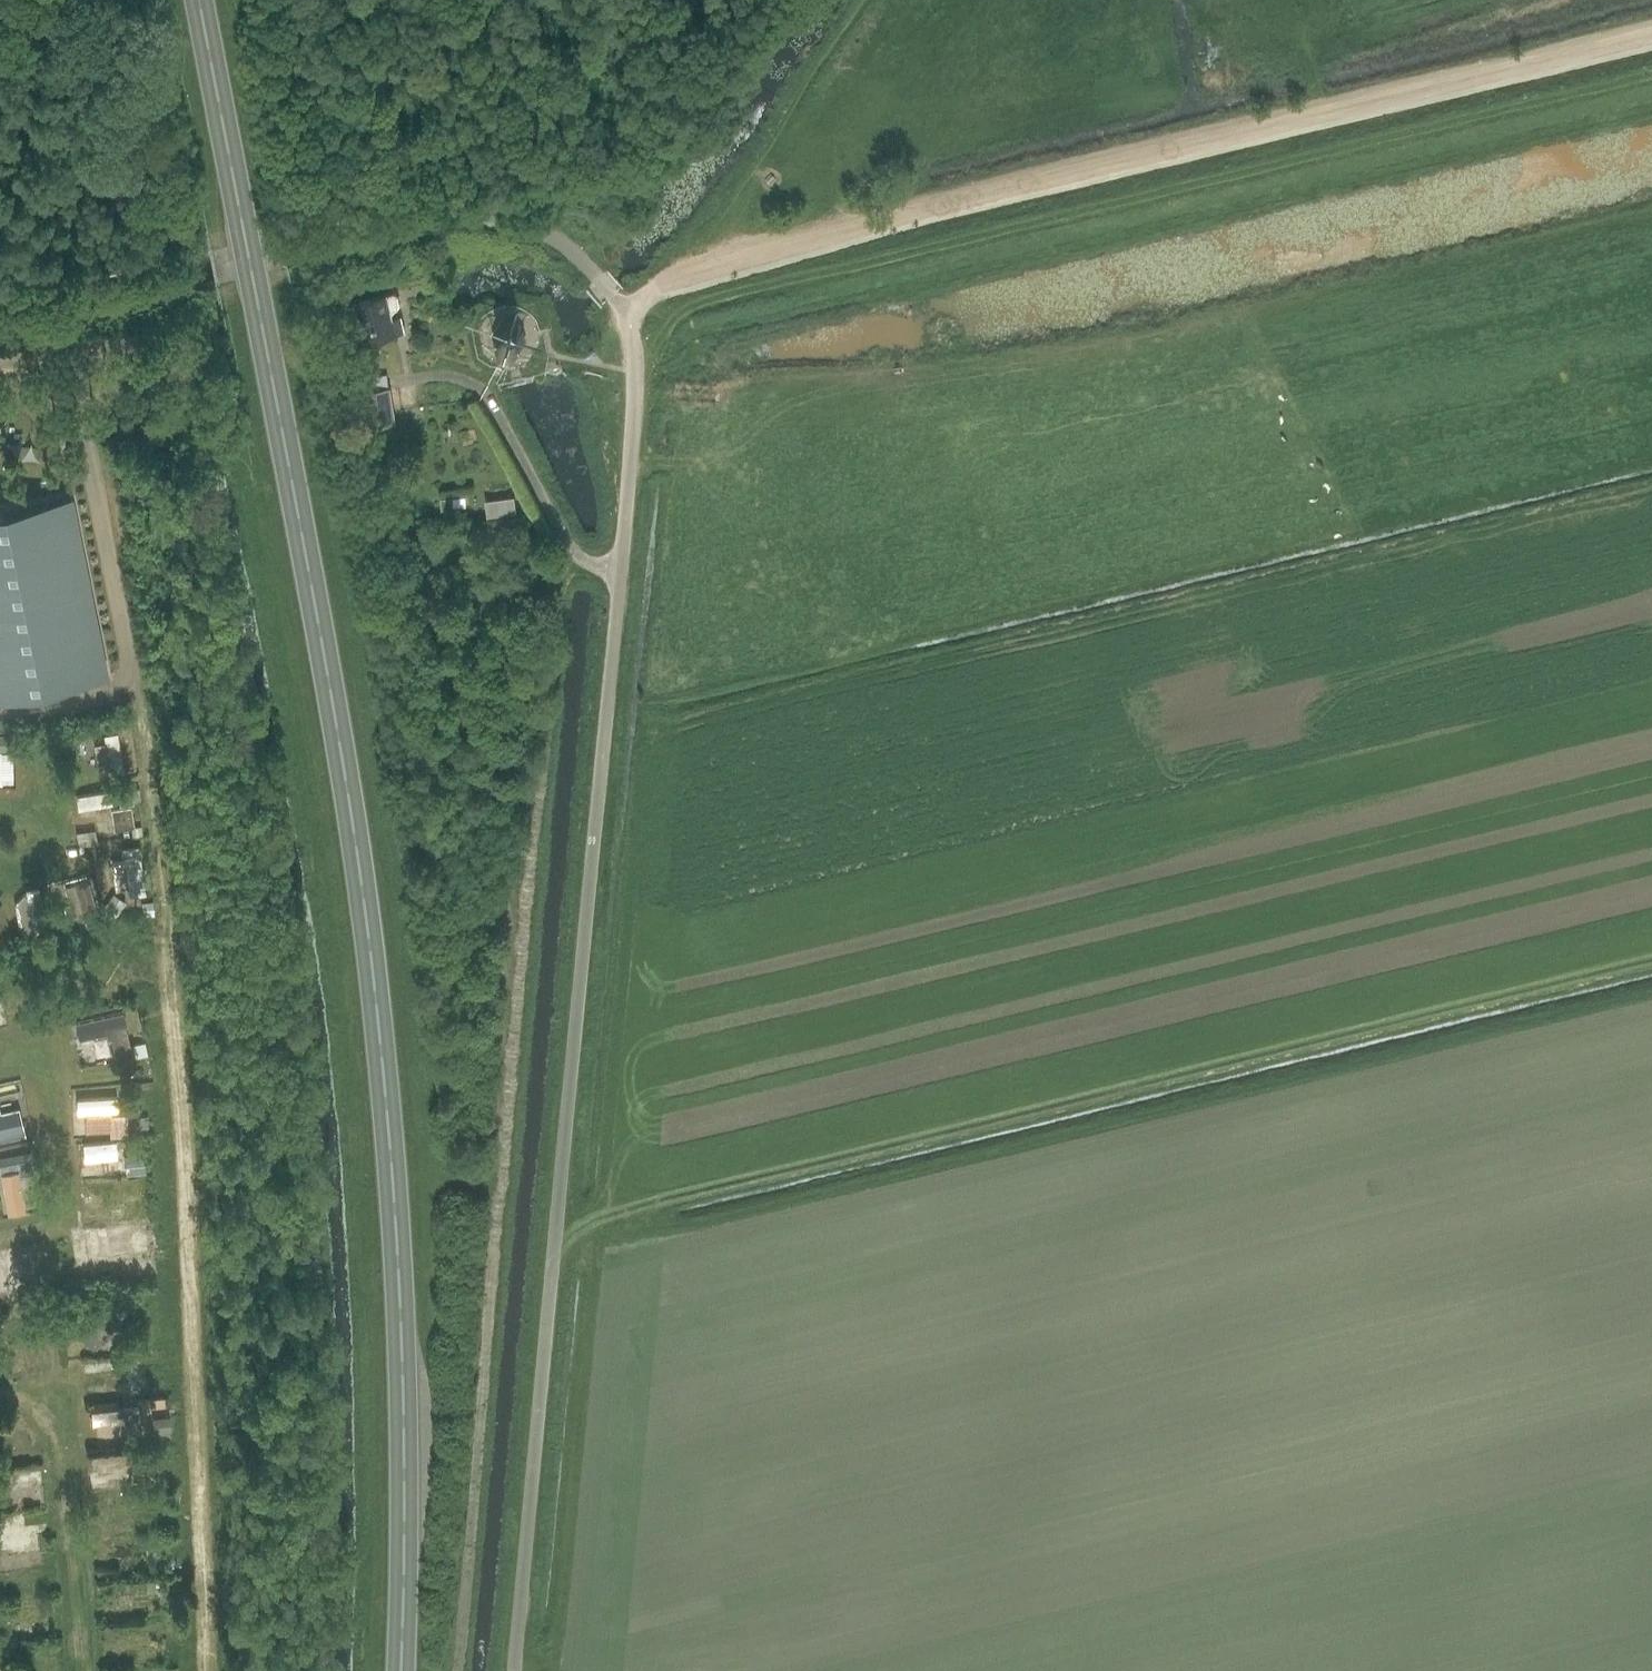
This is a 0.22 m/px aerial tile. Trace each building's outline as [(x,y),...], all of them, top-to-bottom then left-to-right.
[(396,295),(359,303),(367,341),(406,333),(403,319),(394,321),(392,312),(400,310),(402,306),(400,297),(396,295)] [(514,324),(502,327),(497,338),(498,349),(509,354),(521,352),(526,341),(523,331),(514,324)] [(395,426),(390,390),(358,395),(363,431),(395,426)] [(73,496),(0,510),(0,698),(109,676),(73,496)] [(15,782),(13,751),(0,752),(0,783),(15,782)] [(75,793),(77,806),(114,801),(112,789),(75,793)] [(109,1057),(106,1015),(75,1017),(78,1059),(109,1057)] [(77,1133),(130,1130),(129,1110),(123,1110),(122,1094),(75,1097),(77,1133)] [(25,1135),(19,1111),(0,1115),(0,1140),(25,1135)] [(122,1155),(120,1138),(83,1141),(84,1158),(122,1155)] [(22,1210),(19,1171),(2,1172),(5,1211),(22,1210)] [(36,1275),(34,1248),(14,1250),(16,1277),(36,1275)] [(141,1420),(140,1406),(91,1410),(92,1424),(141,1420)] [(9,1448),(8,1434),(0,1435),(0,1461),(38,1459),(38,1446),(9,1448)] [(138,1449),(94,1452),(95,1467),(139,1463),(138,1449)] [(41,1488),(0,1490),(0,1504),(41,1502),(41,1488)]
